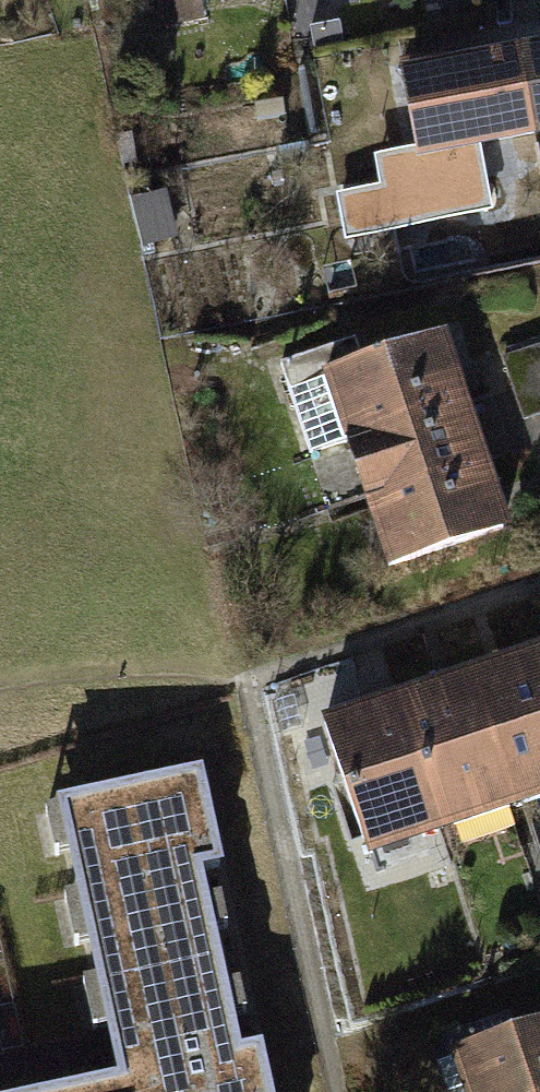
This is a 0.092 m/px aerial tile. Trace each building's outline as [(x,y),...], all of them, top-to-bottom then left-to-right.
[(286,2),(286,0),(162,0),(167,24),(286,2)] [(539,152),(539,56),(521,60),(539,152)] [(521,60),(403,84),(422,176),(539,152),(521,60)] [(173,201),(133,208),(142,258),(181,251),(173,201)] [(314,464),(345,453),(475,410),(453,347),(370,375),(360,347),(283,373),(314,464)] [(507,369),(530,433),(539,429),(539,357),(507,369)] [(345,453),(367,517),(496,473),(475,410),(345,453)] [(367,517),(388,580),(517,537),(496,473),(367,517)] [(473,683),(520,821),(539,815),(539,661),(473,683)] [(473,683),(400,708),(446,846),(520,821),(473,683)] [(400,708),(326,733),(373,871),(446,846),(400,708)] [(57,806),(119,1082),(75,1091),(275,1091),(266,1051),(244,1056),(204,877),(226,872),(204,773),(57,806)] [(457,1091),(539,1091),(539,1038),(449,1069),(457,1091)]
